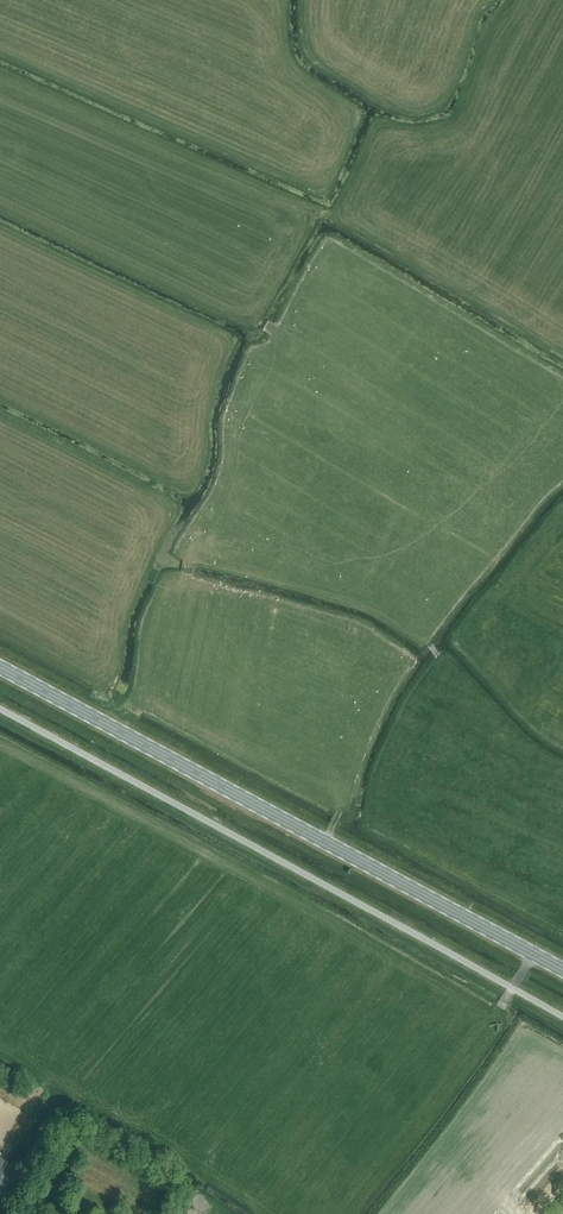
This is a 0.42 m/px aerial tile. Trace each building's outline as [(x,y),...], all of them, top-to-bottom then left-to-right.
[(101,1213),(85,1206),(81,1213),(100,1213),(101,1213)]
